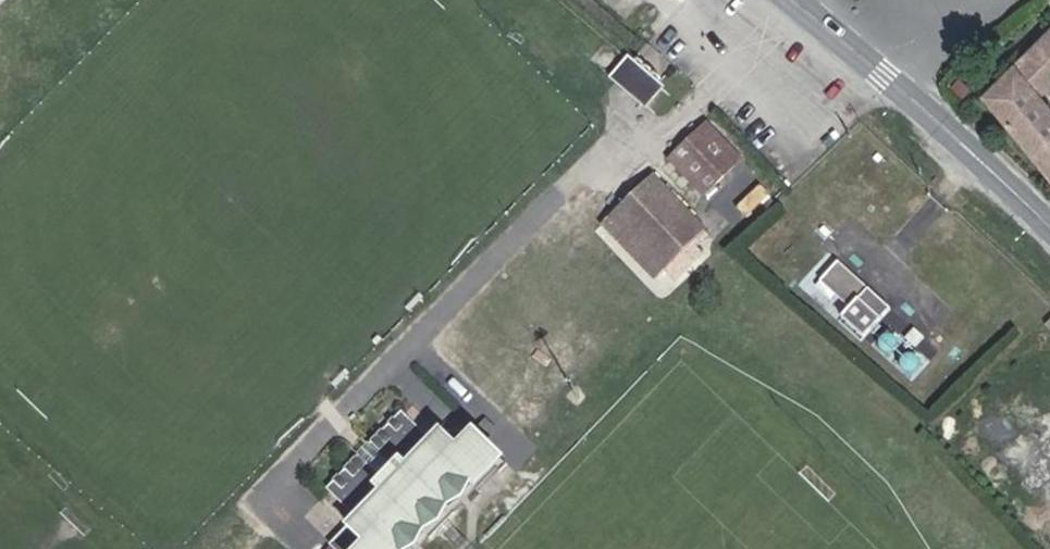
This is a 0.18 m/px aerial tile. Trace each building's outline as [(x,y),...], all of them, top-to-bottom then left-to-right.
[(1040,97),(1049,87),(1049,29),(983,97),(1049,179),(1049,109),(1040,97)] [(658,83),(632,61),(615,81),(618,85),(625,77),(643,93),(637,100),(641,104),(658,83)] [(643,93),(625,77),(618,85),(637,100),(643,93)] [(742,160),(704,122),(667,158),(704,197),(742,160)] [(704,231),(651,177),(610,217),(662,272),(704,231)] [(662,272),(610,217),(603,224),(655,279),(662,272)] [(890,309),(837,262),(820,282),(849,309),(841,318),(864,338),(890,309)] [(914,347),(923,337),(914,328),(904,339),(914,347)] [(469,483),(476,489),(495,469),(498,473),(507,464),(472,430),(456,447),(439,431),(428,442),(402,417),(372,447),(380,454),(368,467),(360,459),(330,489),(359,517),(332,545),(336,548),(406,548),(422,533),(446,507),(469,483)] [(456,447),(472,430),(439,431),(456,447)] [(368,467),(380,454),(372,447),(369,444),(357,457),(360,459),(368,467)] [(479,493),(498,473),(495,469),(476,489),(479,493)] [(429,540),(453,514),(446,507),(422,533),(429,540)]
